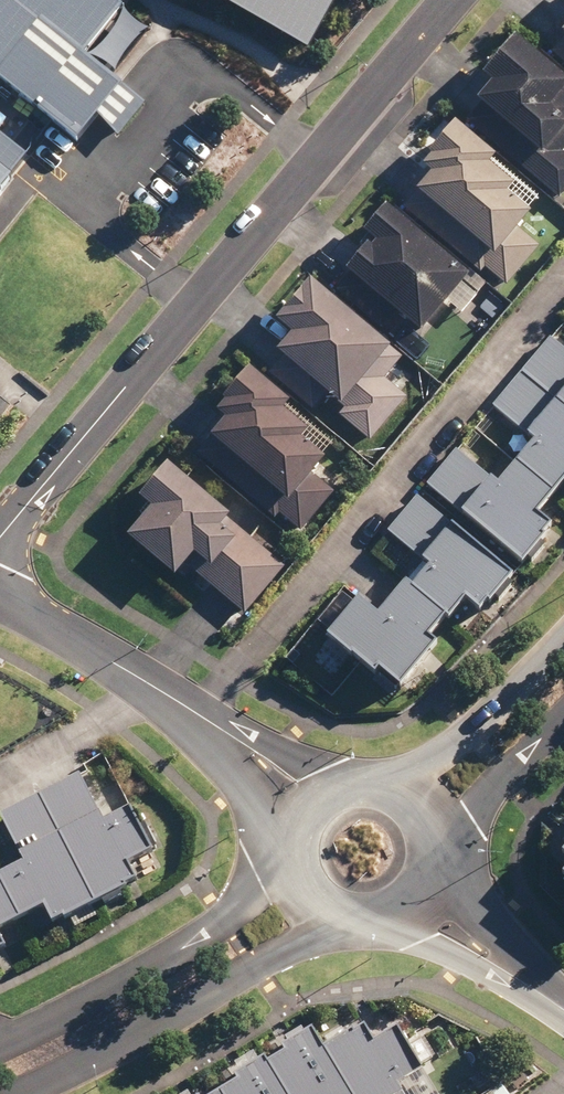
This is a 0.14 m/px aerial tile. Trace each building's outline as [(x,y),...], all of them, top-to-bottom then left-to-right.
[(78,133),(103,112),(118,130),(143,98),(120,80),(110,72),(87,54),(125,0),(0,0),(0,74),(78,133)] [(309,44),(332,0),(229,0),(309,44)] [(527,31),(492,69),(503,79),(488,95),(491,98),(474,116),(563,198),(563,145),(561,142),(563,139),(563,68),(527,31)] [(411,160),(389,186),(412,205),(410,208),(487,273),(492,267),(514,284),(545,247),(526,230),(543,209),(518,188),(524,181),(504,164),(511,155),(466,118),(423,170),(411,160)] [(29,157),(0,128),(0,192),(29,157)] [(493,283),(398,203),(374,231),(381,237),(339,286),(388,329),(404,310),(432,334),(452,310),(462,319),(493,283)] [(404,345),(324,274),(286,317),(303,331),(270,368),(318,411),(338,388),(346,394),(337,404),(376,439),(414,397),(383,369),(404,345)] [(559,333),(501,404),(543,438),(512,476),(505,470),(500,477),(462,446),(433,482),(472,514),(477,507),(539,558),(563,523),(563,513),(556,507),(563,496),(563,338),(559,333)] [(302,398),(261,363),(226,402),(236,411),(204,448),(283,517),(288,512),(306,528),(340,490),(322,474),(339,455),(317,435),(323,429),(296,406),(302,398)] [(242,513),(181,460),(154,491),(167,502),(137,537),(176,571),(179,567),(187,575),(196,564),(252,613),(293,565),(249,527),(245,532),(234,522),(242,513)] [(518,562),(423,489),(392,528),(438,564),(427,578),(421,573),(392,609),(372,593),(344,628),(393,665),(395,662),(420,681),(454,638),(445,631),(460,611),(467,616),(481,597),(487,602),(518,562)] [(20,939),(12,926),(58,900),(69,920),(151,873),(144,860),(170,845),(146,804),(115,822),(86,770),(9,815),(34,858),(0,878),(0,951),(20,939)] [(411,1093),(420,1088),(415,1079),(437,1066),(412,1025),(391,1038),(381,1020),(340,1043),(328,1023),(299,1041),(301,1045),(282,1056),(280,1052),(252,1068),(256,1075),(224,1093),(412,1093),(411,1093)]
